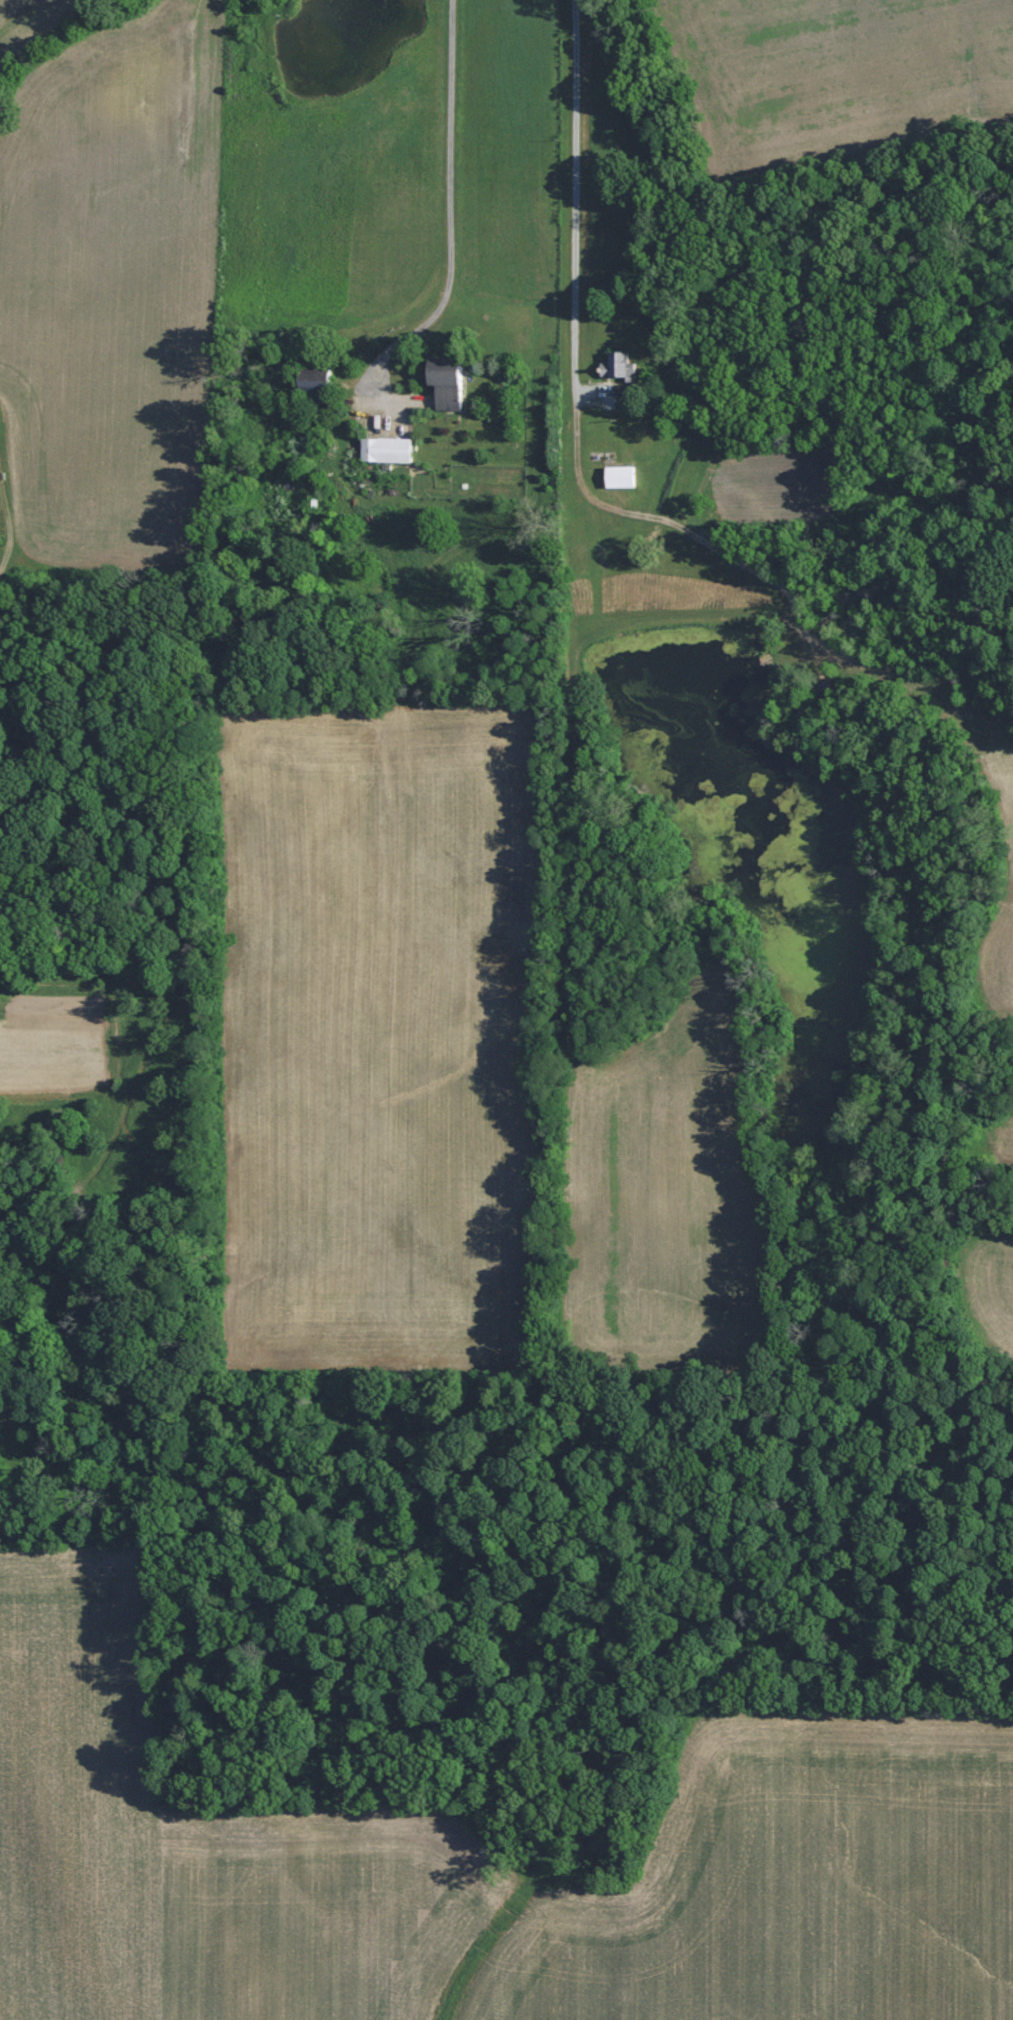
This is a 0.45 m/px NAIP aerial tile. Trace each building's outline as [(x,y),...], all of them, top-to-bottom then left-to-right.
[(602,361),(602,375),(636,376),(636,362),(629,362),(629,351),(610,350),(609,361),(602,361)] [(463,359),(432,358),(431,384),(437,384),(437,409),(462,410),(463,359)] [(331,370),(304,368),(303,390),(311,391),(310,402),(329,403),(331,370)] [(361,461),(411,462),(412,438),(362,437),(361,461)] [(634,465),(607,466),(607,487),(635,487),(634,465)]
